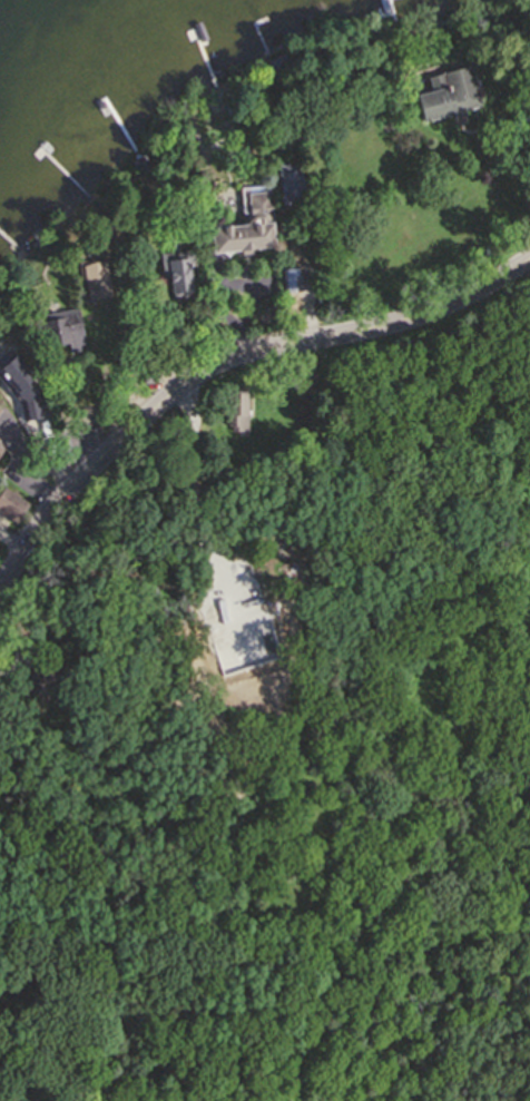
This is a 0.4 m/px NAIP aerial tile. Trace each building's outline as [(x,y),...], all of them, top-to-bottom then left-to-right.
[(350,36),(364,36),(364,48),(349,48),(350,36)] [(284,73),(266,79),(261,58),(277,52),(284,73)] [(478,105),(420,120),(412,94),(428,89),(424,75),(467,62),(478,105)] [(150,169),(138,176),(128,157),(140,150),(150,169)] [(303,200),(279,204),(274,164),(296,160),(303,200)] [(265,183),(272,246),(209,253),(207,226),(242,223),(237,185),(265,183)] [(37,227),(43,236),(35,243),(28,234),(37,227)] [(170,299),(163,248),(190,244),(194,265),(185,266),(189,296),(170,299)] [(84,296),(79,263),(105,258),(109,292),(84,296)] [(301,292),(302,271),(285,271),(285,292),(301,292)] [(284,320),(281,303),(297,299),(300,316),(284,320)] [(82,342),(78,343),(78,347),(67,350),(65,341),(43,345),(37,313),(75,305),(82,342)] [(276,322),(266,324),(263,306),(272,305),(276,322)] [(20,351),(39,380),(24,390),(31,400),(21,406),(13,395),(19,392),(0,363),(20,351)] [(157,379),(141,381),(139,364),(155,362),(157,379)] [(243,384),(243,416),(245,416),(245,431),(227,431),(227,384),(243,384)] [(67,435),(71,456),(58,460),(60,468),(46,471),(41,453),(56,451),(52,439),(67,435)] [(17,522),(0,513),(0,486),(2,482),(30,498),(17,522)]
